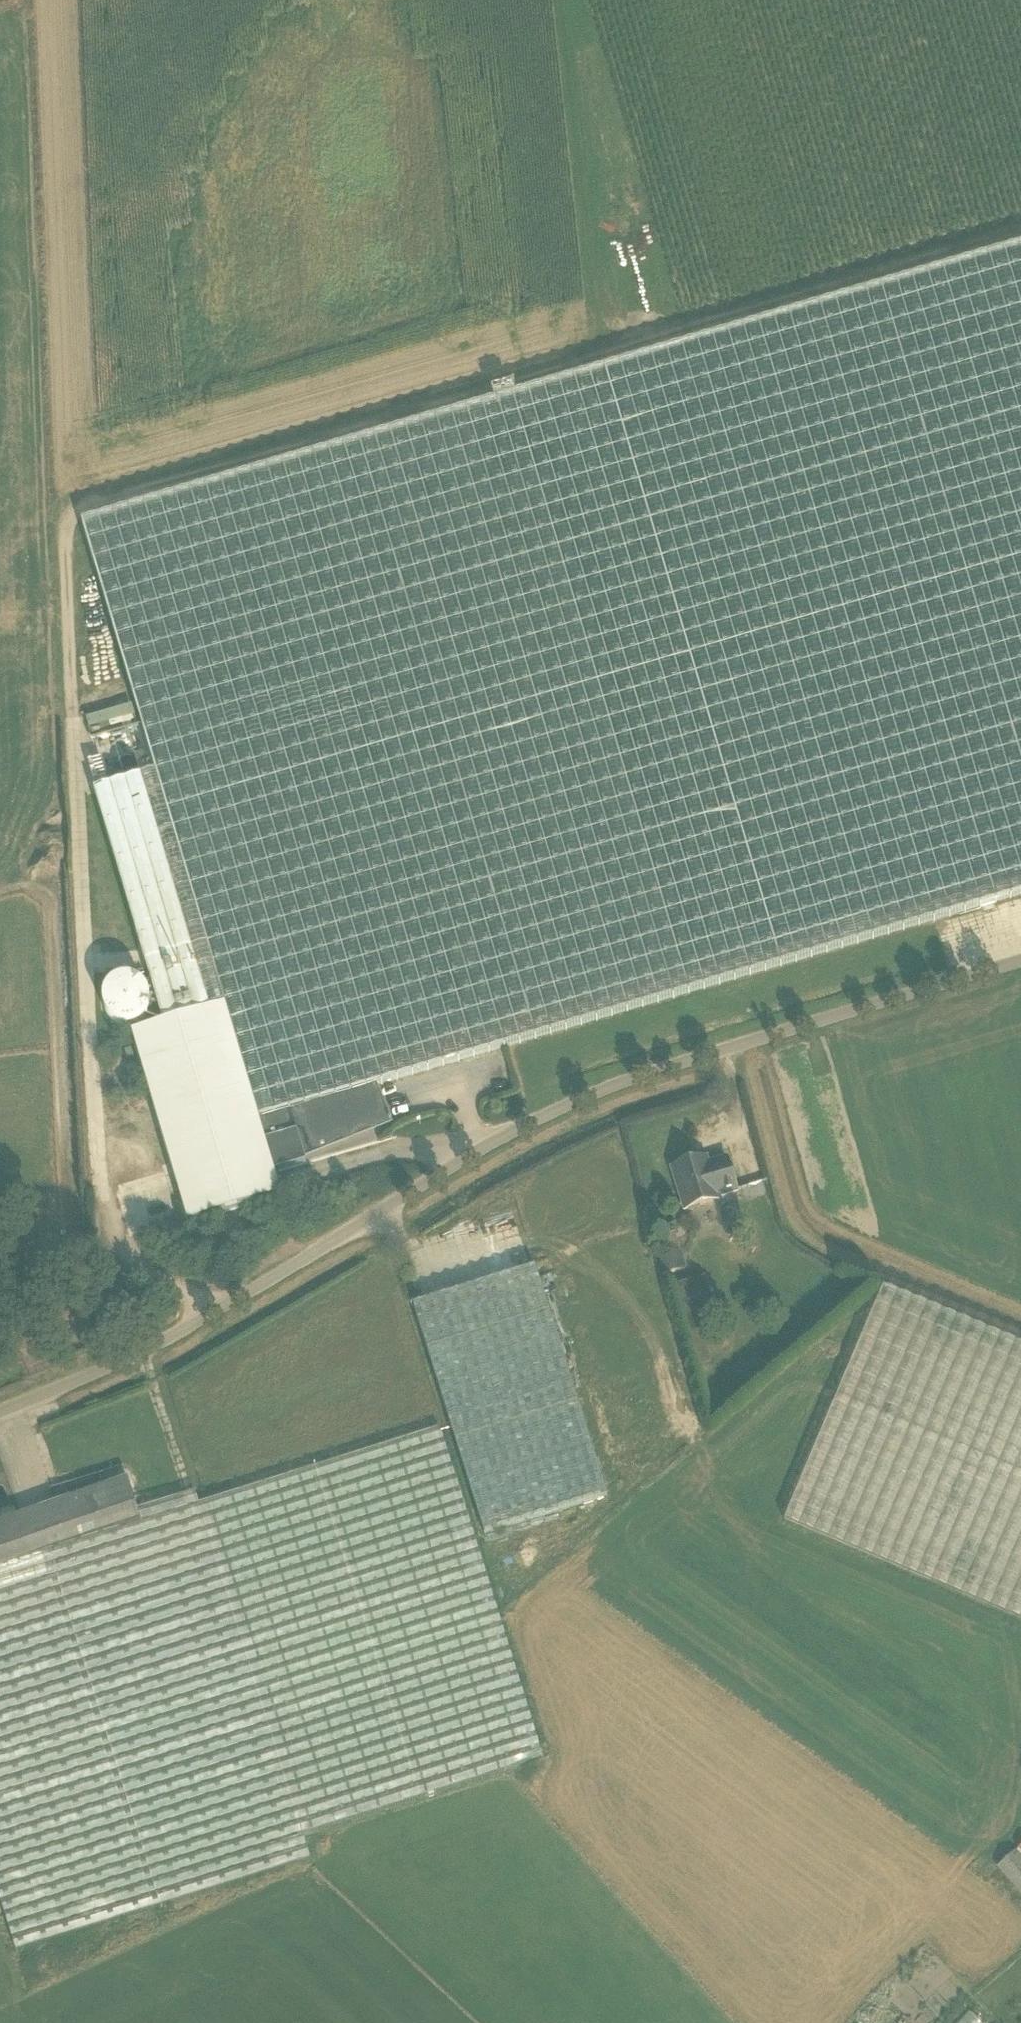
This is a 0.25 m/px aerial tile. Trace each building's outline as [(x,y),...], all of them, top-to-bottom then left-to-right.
[(303,1148),(319,1143),(307,1105),(376,1084),(1020,894),(1020,246),(83,522),(143,725),(93,740),(106,787),(95,790),(104,822),(164,1023),(164,1024),(225,1006),(265,1141),(298,1132),(303,1148)] [(135,1022),(136,981),(102,980),(101,1021),(135,1022)] [(164,1024),(164,1023),(132,1033),(188,1223),(282,1196),(275,1172),(307,1163),(303,1148),(298,1132),(265,1141),(225,1006),(164,1024)] [(307,1105),(319,1143),(388,1123),(376,1084),(307,1105)] [(699,1161),(672,1169),(685,1211),(720,1200),(719,1197),(738,1191),(728,1158),(709,1164),(701,1166),(699,1161)] [(667,1256),(660,1258),(665,1275),(676,1272),(671,1255),(681,1252),(678,1242),(675,1232),(661,1236),(664,1246),(667,1256)] [(413,1305),(419,1324),(485,1535),(608,1496),(542,1285),(536,1266),(413,1305)] [(883,1286),(785,1520),(1020,1620),(1020,1345),(883,1286)] [(712,1334),(716,1350),(729,1346),(725,1331),(712,1334)] [(138,1508),(128,1477),(8,1520),(0,1522),(0,1899),(17,1952),(311,1860),(303,1836),(506,1773),(543,1756),(440,1427),(199,1503),(195,1490),(138,1508)] [(1016,1851),(998,1867),(1020,1894),(1020,1857),(1016,1851)]
